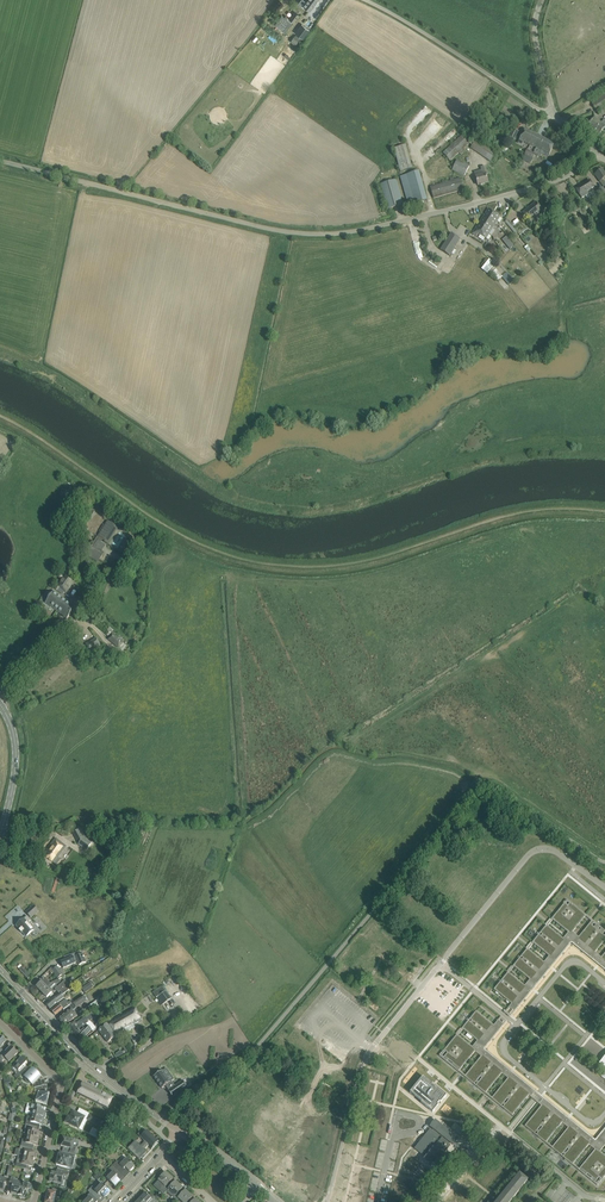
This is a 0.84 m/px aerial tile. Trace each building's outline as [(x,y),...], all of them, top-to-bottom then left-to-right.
[(306,1),(305,3),(304,5),(309,9),(310,10),(315,3),(317,1),(317,0),(304,0),(306,1)] [(294,11),(289,18),(294,22),(299,15),(294,11)] [(295,33),(301,37),(302,38),(309,29),(302,24),(295,33)] [(295,45),(300,39),(295,35),(290,40),(295,45)] [(604,106),(604,92),(593,100),(595,102),(592,104),(597,111),(604,106)] [(592,122),(588,126),(599,135),(603,129),(604,130),(604,121),(604,120),(601,123),(594,118),(592,122)] [(519,131),(514,128),(509,137),(514,139),(519,131)] [(523,141),(531,145),(536,135),(525,129),(518,142),(522,144),(523,141)] [(472,145),(470,147),(491,161),(496,153),(473,137),(469,143),(462,135),(443,153),(450,161),(459,153),(461,155),(466,151),(464,149),(469,144),(472,145)] [(545,139),(536,135),(531,145),(540,150),(545,139)] [(555,144),(545,139),(540,150),(543,152),(542,154),(546,156),(547,154),(549,155),(555,144)] [(407,145),(395,148),(401,172),(413,169),(407,145)] [(532,159),(535,154),(527,150),(525,155),(532,159)] [(452,170),(465,176),(470,166),(457,160),(452,170)] [(488,174),(486,169),(485,166),(481,167),(482,170),(474,172),(478,186),(488,183),(486,175),(488,174)] [(603,179),(604,178),(604,173),(603,170),(595,175),(599,181),(603,179)] [(427,200),(425,195),(419,172),(400,177),(408,206),(427,200)] [(433,186),(430,187),(432,193),(434,198),(458,191),(461,190),(463,190),(462,184),(462,183),(461,180),(460,178),(454,180),(453,178),(450,179),(451,181),(433,186)] [(403,205),(402,199),(396,180),(381,184),(388,209),(403,205)] [(594,187),(593,185),(590,180),(576,189),(579,194),(580,195),(581,197),(586,195),(585,193),(594,187)] [(597,191),(596,192),(603,203),(604,202),(604,191),(603,188),(597,191)] [(543,211),(539,207),(536,202),(523,212),(531,223),(537,219),(535,217),(543,211)] [(488,209),(484,216),(491,220),(490,222),(495,225),(500,217),(488,209)] [(487,238),(495,225),(490,222),(491,220),(484,216),(472,234),(477,237),(479,234),(487,238)] [(450,256),(460,239),(451,233),(441,250),(450,256)] [(502,240),(510,250),(514,245),(506,236),(502,240)] [(487,273),(495,264),(490,259),(481,269),(487,273)] [(498,281),(503,276),(497,269),(492,274),(498,281)] [(507,273),(502,276),(510,286),(515,282),(507,273)] [(107,522),(97,538),(102,541),(104,542),(103,543),(107,545),(107,544),(111,539),(107,537),(111,531),(114,534),(117,528),(107,522)] [(90,545),(84,555),(97,562),(103,553),(97,549),(102,541),(97,538),(92,546),(90,545)] [(74,582),(65,575),(57,586),(66,593),(74,582)] [(45,603),(56,611),(64,600),(53,592),(45,603)] [(75,608),(64,600),(56,611),(67,619),(75,608)] [(108,640),(119,648),(123,642),(113,634),(108,640)] [(89,643),(85,645),(90,653),(100,646),(96,640),(90,644),(89,643)] [(85,836),(79,846),(87,851),(93,841),(85,836)] [(66,847),(62,843),(57,840),(53,846),(52,845),(51,846),(53,847),(51,850),(49,849),(44,855),(54,863),(66,847)] [(64,900),(72,907),(77,902),(69,895),(64,900)] [(513,966),(516,968),(517,967),(527,976),(529,978),(528,979),(530,980),(525,986),(523,985),(523,986),(510,976),(511,975),(508,972),(503,979),(505,981),(502,985),(499,983),(494,989),(497,992),(498,991),(510,1001),(509,1002),(511,1004),(510,1006),(515,1010),(523,1000),(522,1000),(524,998),(525,998),(542,977),(541,975),(542,973),(544,975),(562,953),(560,952),(562,951),(563,951),(570,943),(570,941),(572,941),(573,943),(581,950),(582,949),(584,950),(583,951),(604,969),(604,968),(604,955),(604,956),(603,955),(601,957),(595,952),(597,950),(596,949),(604,939),(599,935),(601,933),(596,928),(594,930),(589,926),(589,927),(581,936),(580,936),(579,937),(573,932),(576,928),(575,928),(579,923),(583,918),(584,919),(586,915),(579,910),(579,911),(576,909),(577,908),(572,904),(569,908),(568,907),(567,908),(563,905),(559,910),(560,911),(558,913),(557,912),(552,919),(555,921),(555,920),(558,922),(565,928),(564,929),(568,933),(563,939),(562,938),(561,939),(554,932),(549,928),(550,928),(547,925),(541,932),(544,934),(540,938),(538,936),(532,942),(535,945),(536,944),(549,954),(548,955),(549,956),(544,962),(543,961),(542,962),(532,954),(530,952),(530,951),(527,948),(522,955),(525,957),(521,962),(518,959),(513,966)] [(29,916),(36,909),(34,906),(26,912),(29,916)] [(27,916),(17,926),(18,926),(21,929),(19,930),(22,933),(22,932),(23,933),(26,936),(34,929),(30,925),(27,923),(28,922),(30,920),(30,919),(27,916)] [(65,960),(61,962),(64,968),(78,962),(79,965),(86,962),(84,958),(84,957),(84,956),(83,956),(82,953),(76,956),(75,953),(64,957),(65,960)] [(421,958),(428,963),(432,958),(425,953),(421,958)] [(31,976),(22,967),(19,970),(28,979),(31,976)] [(64,974),(63,975),(57,967),(52,970),(58,978),(58,979),(66,976),(64,974)] [(42,992),(51,983),(46,978),(37,987),(42,992)] [(65,981),(55,989),(58,993),(60,991),(61,991),(67,987),(69,985),(65,981)] [(51,983),(42,992),(47,998),(54,991),(51,988),(53,986),(55,984),(53,982),(52,982),(51,983)] [(85,993),(94,986),(93,984),(91,985),(90,983),(82,989),(85,993)] [(161,986),(153,993),(158,1001),(162,1005),(172,998),(164,986),(163,987),(162,988),(162,987),(161,986)] [(53,998),(51,1000),(46,1004),(50,1009),(64,998),(61,994),(54,1000),(53,998)] [(64,1026),(77,1015),(73,1010),(88,1002),(85,996),(72,1003),(72,1004),(70,1005),(64,1010),(63,1011),(65,1014),(59,1020),(64,1026)] [(89,1010),(103,1000),(100,997),(87,1008),(89,1010)] [(65,999),(56,1007),(51,1010),(55,1015),(63,1009),(64,1010),(70,1005),(65,999)] [(497,1021),(503,1025),(515,1010),(510,1006),(497,1021)] [(135,1007),(118,1017),(108,1023),(113,1029),(115,1027),(118,1033),(125,1029),(127,1032),(135,1027),(133,1025),(142,1020),(135,1007)] [(451,1044),(450,1044),(446,1048),(450,1051),(449,1053),(450,1054),(447,1058),(460,1069),(458,1071),(457,1071),(458,1072),(463,1066),(462,1065),(468,1058),(470,1055),(471,1056),(475,1051),(481,1056),(479,1059),(480,1060),(478,1062),(468,1074),(467,1073),(464,1077),(472,1083),(474,1080),(480,1084),(478,1087),(485,1094),(488,1090),(487,1090),(499,1075),(500,1076),(502,1073),(508,1078),(506,1081),(507,1081),(495,1096),(494,1095),(491,1099),(499,1105),(501,1102),(507,1106),(504,1109),(512,1115),(515,1112),(514,1112),(526,1097),(527,1098),(528,1095),(529,1096),(534,1091),(523,1082),(523,1084),(521,1082),(521,1081),(497,1060),(496,1062),(494,1060),(495,1059),(484,1050),(483,1051),(483,1048),(484,1048),(491,1039),(490,1039),(492,1037),(493,1037),(503,1025),(497,1021),(494,1025),(492,1024),(491,1025),(479,1014),(476,1011),(471,1018),(474,1020),(470,1024),(467,1022),(462,1028),(465,1031),(466,1030),(476,1038),(475,1039),(477,1041),(472,1047),(470,1045),(469,1046),(459,1038),(460,1037),(457,1035),(452,1041),(452,1042),(451,1044)] [(69,1025),(66,1028),(68,1031),(73,1035),(76,1032),(74,1029),(77,1027),(78,1028),(80,1027),(82,1025),(83,1026),(86,1024),(95,1017),(91,1012),(76,1023),(74,1022),(71,1024),(69,1025)] [(108,1023),(107,1024),(98,1030),(108,1043),(117,1036),(115,1034),(118,1033),(115,1027),(113,1029),(108,1023)] [(76,1032),(73,1035),(76,1039),(81,1034),(84,1037),(85,1037),(92,1030),(87,1025),(86,1024),(83,1026),(82,1025),(80,1027),(78,1028),(77,1027),(74,1029),(76,1032)] [(143,1033),(132,1040),(135,1044),(146,1037),(143,1033)] [(16,1051),(13,1048),(13,1049),(11,1047),(5,1053),(3,1050),(0,1053),(0,1060),(2,1062),(6,1058),(9,1062),(13,1057),(17,1053),(16,1051)] [(17,1062),(13,1066),(19,1071),(16,1073),(17,1073),(14,1076),(17,1079),(20,1077),(24,1072),(28,1068),(25,1065),(27,1063),(22,1057),(17,1062)] [(32,1069),(28,1073),(25,1076),(26,1077),(25,1078),(26,1078),(25,1080),(25,1081),(26,1082),(27,1083),(28,1083),(29,1084),(30,1083),(32,1084),(32,1083),(34,1085),(33,1086),(33,1088),(34,1088),(44,1086),(44,1085),(42,1079),(43,1079),(43,1078),(40,1079),(39,1078),(40,1077),(39,1076),(40,1075),(38,1073),(39,1072),(37,1069),(35,1071),(34,1069),(33,1070),(32,1069)] [(154,1076),(154,1077),(162,1088),(166,1086),(169,1090),(168,1091),(173,1097),(187,1087),(183,1080),(173,1087),(170,1082),(171,1082),(162,1071),(160,1073),(159,1072),(154,1075),(154,1076)] [(432,1085),(433,1084),(423,1076),(413,1089),(410,1092),(421,1102),(421,1103),(433,1112),(438,1105),(437,1104),(440,1102),(441,1103),(446,1095),(435,1086),(434,1087),(432,1085)] [(108,1109),(111,1103),(113,1098),(102,1092),(83,1083),(77,1094),(82,1097),(108,1109)] [(50,1094),(47,1093),(46,1089),(48,1089),(47,1085),(47,1084),(44,1085),(44,1086),(34,1088),(37,1098),(36,1102),(47,1105),(50,1094)] [(534,1091),(529,1096),(540,1105),(545,1100),(534,1091)] [(579,1170),(581,1168),(594,1179),(597,1175),(599,1176),(600,1174),(604,1178),(604,1176),(604,1157),(601,1154),(602,1153),(600,1151),(604,1145),(604,1132),(603,1131),(596,1140),(596,1141),(594,1142),(594,1140),(584,1132),(583,1133),(581,1131),(582,1130),(557,1110),(556,1111),(554,1109),(555,1108),(545,1100),(540,1105),(541,1106),(539,1108),(540,1109),(528,1124),(527,1123),(525,1126),(532,1132),(535,1129),(540,1134),(538,1137),(546,1143),(548,1140),(547,1139),(559,1124),(560,1125),(562,1123),(568,1128),(566,1130),(567,1131),(555,1146),(554,1145),(552,1148),(559,1154),(562,1151),(567,1156),(565,1159),(572,1165),(575,1162),(574,1161),(586,1146),(587,1147),(589,1145),(595,1150),(591,1154),(592,1155),(584,1165),(583,1164),(578,1170),(579,1171),(580,1170),(579,1170)] [(31,1104),(29,1110),(30,1111),(31,1111),(30,1115),(32,1115),(44,1118),(45,1118),(46,1113),(45,1113),(46,1111),(45,1111),(43,1111),(44,1107),(40,1106),(35,1105),(34,1105),(31,1104)] [(79,1129),(85,1118),(73,1112),(70,1118),(68,1117),(66,1122),(79,1129)] [(97,1125),(100,1119),(89,1114),(87,1119),(97,1125)] [(27,1125),(35,1127),(36,1124),(40,1125),(42,1125),(44,1118),(32,1115),(30,1115),(29,1115),(28,1118),(30,1120),(31,1120),(31,1121),(29,1121),(28,1121),(27,1125)] [(432,1132),(430,1130),(416,1147),(415,1148),(435,1164),(450,1146),(448,1144),(450,1142),(453,1145),(453,1144),(457,1139),(458,1139),(435,1120),(430,1126),(434,1129),(432,1132)] [(26,1125),(23,1135),(27,1136),(39,1139),(41,1132),(39,1131),(34,1130),(35,1127),(27,1125),(26,1125)] [(129,1149),(128,1149),(141,1160),(140,1160),(142,1158),(138,1154),(142,1149),(144,1151),(146,1148),(145,1147),(147,1145),(148,1146),(150,1145),(153,1148),(152,1149),(152,1150),(158,1143),(159,1142),(159,1143),(160,1142),(145,1128),(144,1128),(145,1129),(144,1130),(142,1131),(141,1133),(140,1135),(140,1134),(139,1135),(146,1141),(141,1147),(136,1142),(129,1149)] [(23,1139),(21,1146),(30,1148),(31,1144),(37,1146),(39,1139),(27,1136),(27,1137),(26,1140),(23,1139)] [(63,1137),(61,1146),(64,1147),(69,1148),(68,1152),(76,1154),(78,1147),(79,1143),(79,1141),(75,1140),(72,1140),(73,1139),(68,1138),(68,1139),(63,1137)] [(21,1145),(18,1156),(34,1160),(34,1158),(36,1159),(37,1153),(33,1152),(30,1151),(31,1148),(30,1148),(21,1146),(21,1145)] [(57,1155),(56,1160),(57,1160),(56,1165),(62,1166),(68,1168),(69,1164),(73,1165),(76,1154),(68,1152),(66,1152),(65,1156),(59,1154),(58,1156),(57,1155)] [(18,1156),(16,1166),(20,1168),(24,1169),(26,1169),(27,1165),(29,1166),(34,1167),(35,1161),(34,1161),(34,1160),(18,1156)] [(126,1158),(122,1163),(121,1164),(117,1161),(113,1165),(121,1173),(126,1169),(129,1172),(135,1166),(126,1158)] [(121,1173),(113,1165),(109,1169),(112,1173),(107,1179),(115,1187),(120,1181),(117,1178),(121,1173)] [(69,1172),(66,1171),(57,1169),(56,1173),(52,1172),(50,1182),(61,1184),(62,1179),(67,1181),(69,1172)] [(165,1193),(166,1192),(173,1185),(175,1181),(173,1179),(166,1173),(156,1183),(160,1187),(159,1188),(165,1193)] [(524,1185),(528,1180),(519,1173),(496,1201),(510,1201),(524,1185)] [(0,1178),(0,1191),(2,1191),(2,1190),(4,1191),(6,1184),(9,1185),(11,1178),(5,1176),(4,1179),(0,1178)] [(13,1194),(18,1195),(21,1183),(22,1180),(11,1178),(9,1185),(8,1189),(11,1190),(11,1188),(12,1189),(11,1192),(14,1193),(13,1194)] [(175,1181),(173,1185),(166,1192),(173,1198),(174,1198),(177,1200),(179,1198),(182,1194),(185,1190),(175,1181)] [(26,1184),(21,1183),(18,1195),(25,1197),(25,1195),(27,1195),(28,1193),(29,1189),(30,1189),(32,1184),(31,1184),(31,1183),(26,1182),(26,1184)] [(110,1192),(106,1187),(102,1184),(96,1190),(93,1186),(88,1191),(90,1193),(97,1199),(101,1195),(104,1198),(110,1192)] [(61,1191),(58,1190),(52,1188),(52,1191),(48,1190),(47,1195),(46,1195),(45,1197),(46,1197),(45,1201),(54,1201),(55,1196),(59,1197),(61,1191)] [(195,1199),(185,1190),(182,1194),(179,1198),(183,1201),(193,1201),(195,1199)] [(90,1193),(87,1196),(89,1197),(85,1201),(97,1201),(98,1201),(99,1201),(100,1201),(97,1199),(90,1193)] [(150,1197),(145,1193),(140,1199),(144,1201),(150,1201),(153,1200),(150,1197)]
